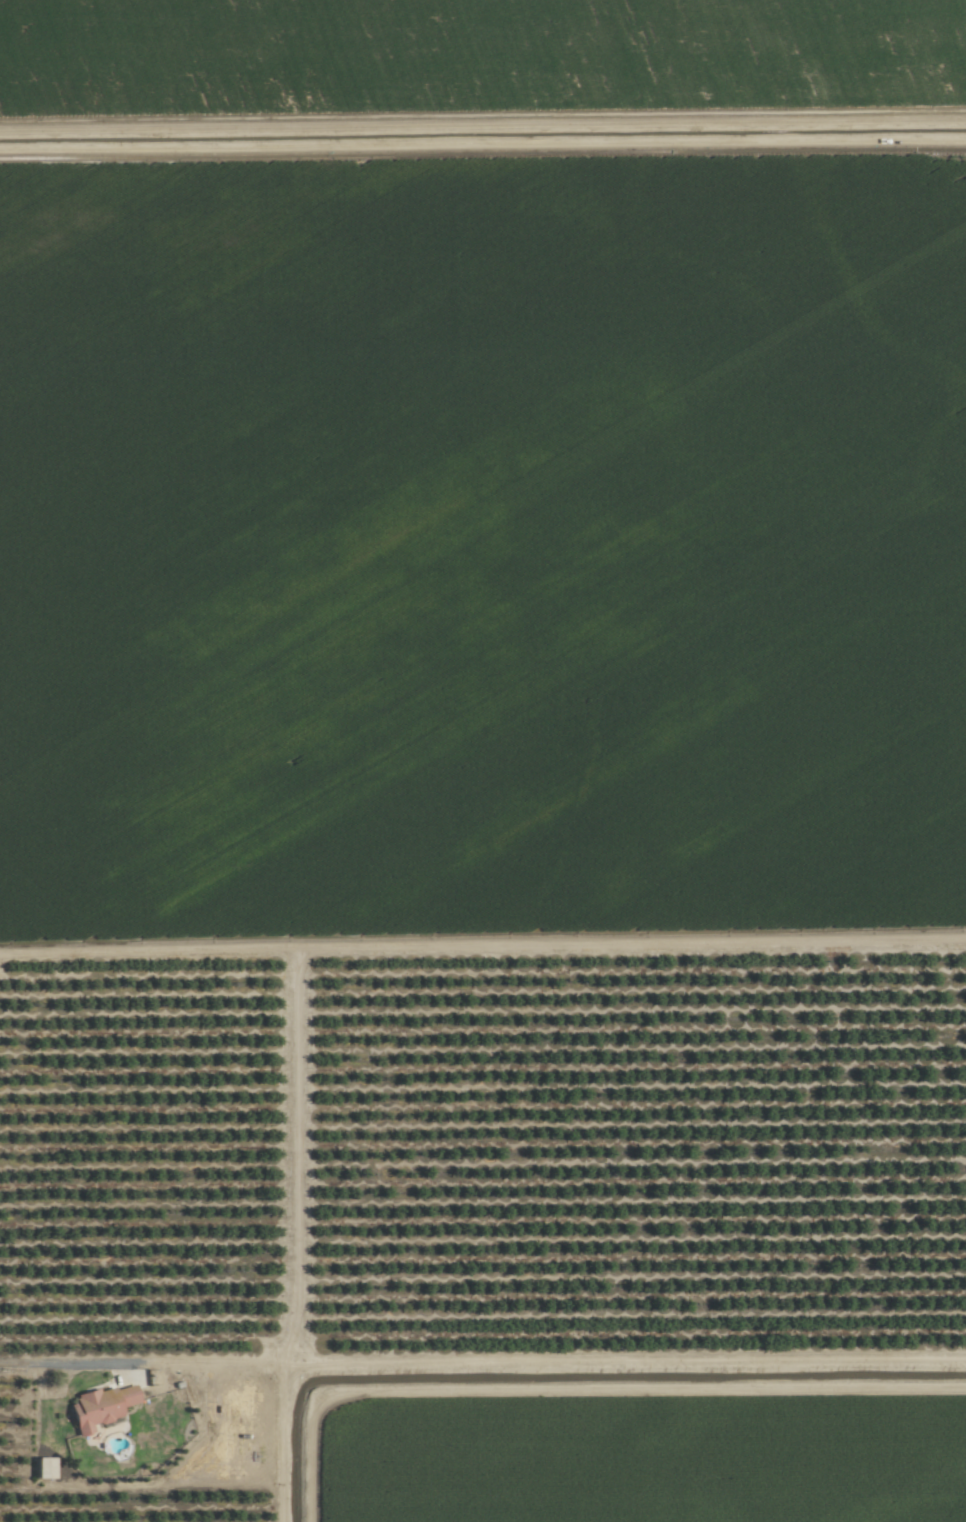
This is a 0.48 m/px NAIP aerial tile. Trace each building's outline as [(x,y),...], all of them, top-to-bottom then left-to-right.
[(75,1435),(91,1432),(90,1424),(121,1417),(118,1406),(136,1402),(132,1382),(72,1395),(74,1402),(68,1404),(75,1435)]
